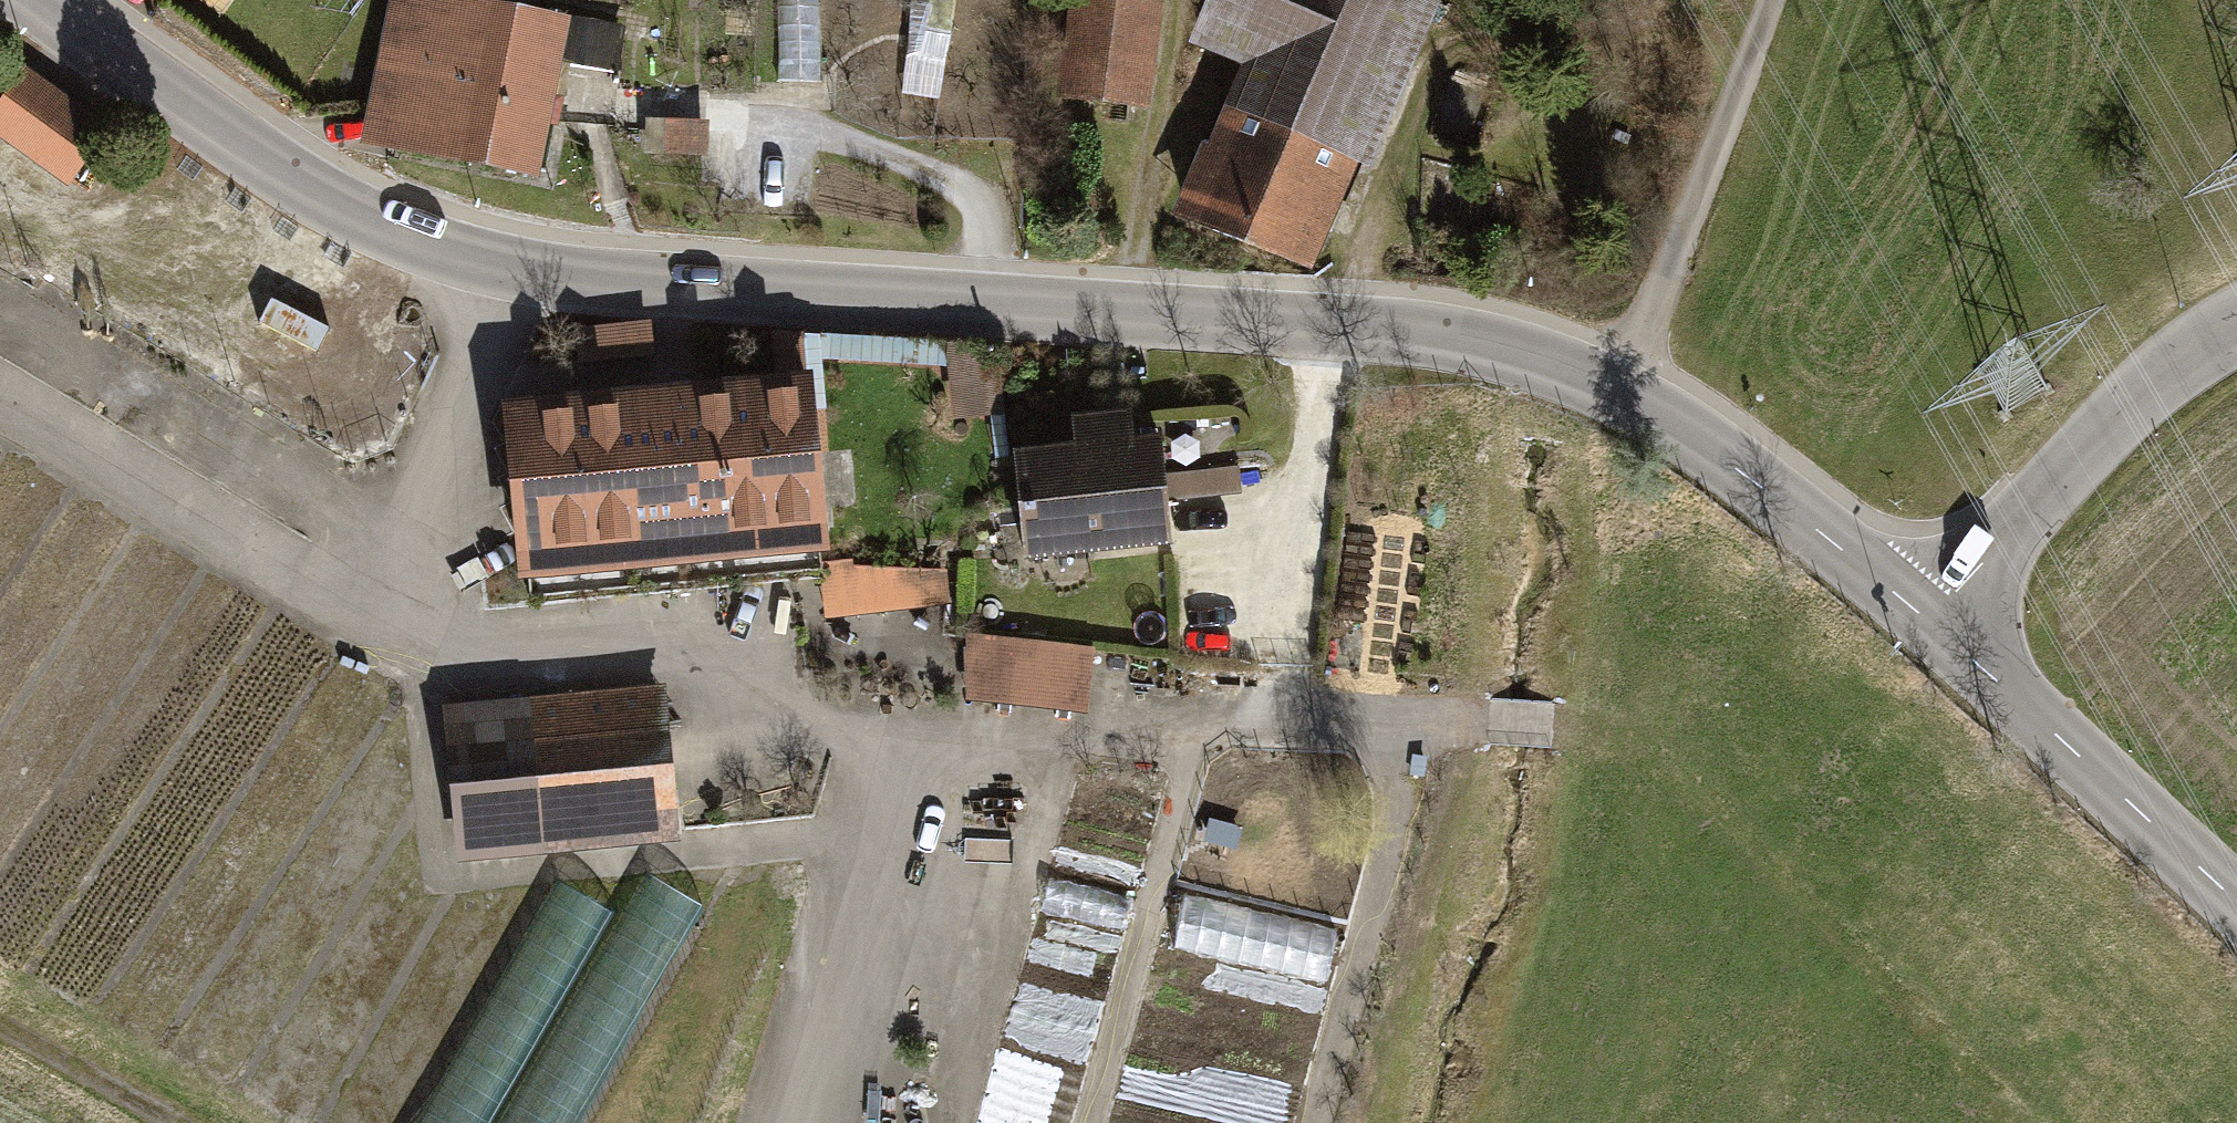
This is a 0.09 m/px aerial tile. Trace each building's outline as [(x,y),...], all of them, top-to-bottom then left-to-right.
[(532,184),(556,64),(610,75),(619,31),(462,0),(390,0),(370,102),(361,151),(532,184)] [(778,86),(820,85),(818,0),(775,0),(778,86)] [(954,58),(959,0),(916,0),(912,55),(954,58)] [(1160,1),(1149,0),(1069,0),(1055,110),(1145,121),(1160,1)] [(1447,13),(1415,0),(1217,0),(1191,61),(1242,83),(1177,236),(1316,294),(1364,179),(1375,184),(1447,13)] [(109,128),(27,67),(0,103),(0,142),(64,189),(109,128)] [(1643,127),(1614,117),(1602,149),(1631,160),(1643,127)] [(709,126),(643,123),(642,159),(708,161),(709,126)] [(270,300),(258,324),(315,354),(328,330),(270,300)] [(810,379),(500,411),(519,595),(829,563),(828,555),(810,379)] [(1026,573),(1172,563),(1168,509),(1246,504),(1244,475),(1166,480),(1164,449),(1134,452),(1132,423),(1076,427),(1078,452),(1018,456),(1026,573)] [(830,612),(955,604),(952,559),(827,567),(830,612)] [(1093,649),(971,640),(965,705),(1088,714),(1093,649)] [(460,864),(679,839),(661,686),(443,711),(460,864)] [(650,880),(509,1122),(583,1122),(706,912),(650,880)] [(614,916),(553,881),(413,1122),(494,1122),(614,916)]
